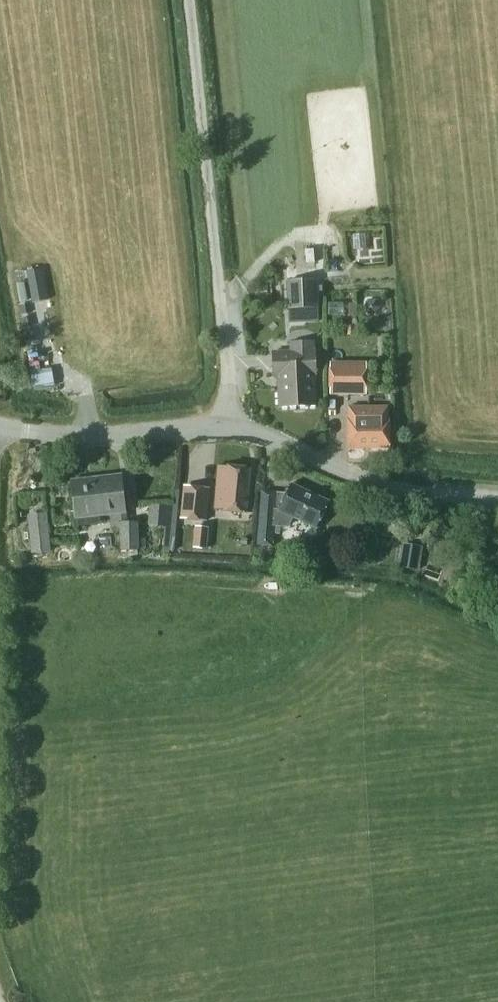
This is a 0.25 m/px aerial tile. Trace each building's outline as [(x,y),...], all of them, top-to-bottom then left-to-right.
[(27,271),(33,302),(47,300),(41,269),(27,271)] [(287,281),(289,308),(319,307),(318,280),(287,281)] [(370,313),(370,315),(375,315),(375,313),(377,313),(381,306),(377,299),(368,299),(364,306),(368,313),(370,313)] [(277,376),(279,407),(316,405),(314,341),(290,342),(290,351),(272,352),(273,376),(277,376)] [(367,363),(330,364),(330,395),(367,394),(367,363)] [(347,419),(348,449),(389,448),(389,419),(388,419),(388,407),(349,407),(349,419),(347,419)] [(214,510),(245,512),(250,468),(218,465),(214,510)] [(125,512),(121,475),(71,480),(75,518),(125,512)] [(271,546),(273,526),(289,527),(294,517),(316,528),(329,502),(291,484),(286,493),(276,492),(262,491),(258,545),(271,546)] [(206,520),(209,488),(185,486),(181,518),(206,520)] [(150,523),(165,525),(163,547),(173,548),(177,504),(152,501),(150,523)] [(397,537),(401,510),(387,507),(382,535),(397,537)] [(47,512),(28,514),(32,554),(51,552),(47,512)] [(138,550),(137,521),(120,522),(121,551),(138,550)] [(206,549),(208,527),(195,526),(195,531),(193,548),(206,549)] [(423,546),(401,542),(397,567),(418,570),(423,546)]
